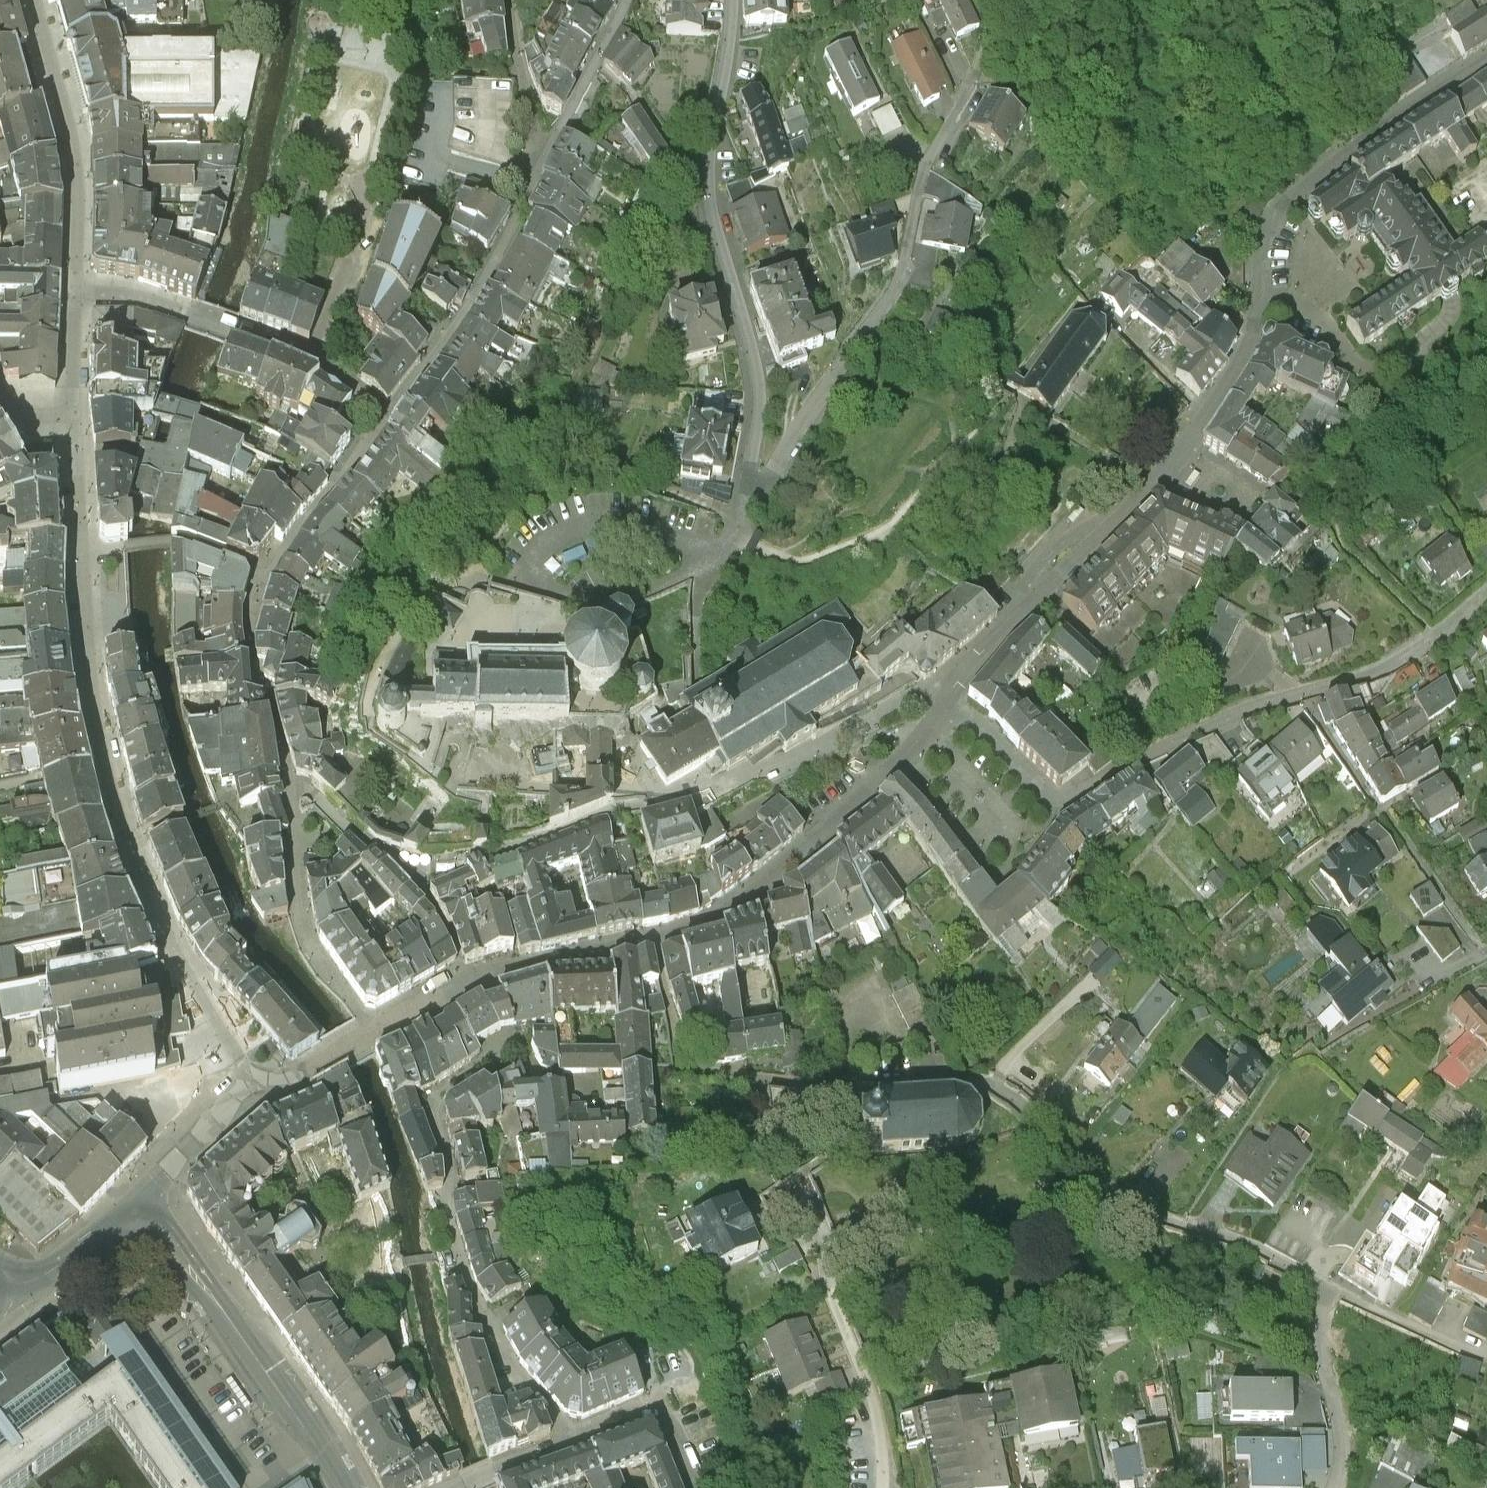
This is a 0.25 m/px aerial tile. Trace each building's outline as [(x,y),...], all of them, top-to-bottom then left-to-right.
[(26,47),(13,0),(0,0),(0,55),(26,47)] [(58,6),(68,44),(107,34),(102,19),(126,16),(126,22),(156,22),(156,0),(82,0),(58,6)] [(156,22),(160,27),(182,26),(182,0),(156,0),(156,22)] [(478,26),(503,23),(500,0),(462,0),(466,29),(478,26)] [(602,32),(615,7),(602,0),(578,0),(570,15),(576,19),(602,32)] [(676,1),(666,1),(666,39),(701,39),(701,30),(699,29),(709,19),(701,10),(701,0),(676,1)] [(742,1),(745,35),(759,34),(760,36),(772,35),(771,33),(786,32),(783,0),(742,0),(742,1)] [(953,0),(951,0),(930,10),(945,43),(953,59),(976,49),(953,0)] [(1443,23),(1450,35),(1474,20),(1467,7),(1443,23)] [(556,79),(573,88),(591,52),(566,38),(562,36),(561,38),(558,37),(569,17),(554,9),(539,38),(556,48),(546,67),(545,69),(551,77),(556,79)] [(945,43),(930,10),(917,16),(933,49),(945,43)] [(1482,14),(1474,20),(1450,35),(1464,59),(1466,58),(1466,57),(1484,44),(1485,46),(1486,44),(1486,22),(1485,19),(1485,18),(1482,14)] [(566,38),(591,52),(602,32),(576,19),(566,38)] [(488,57),(508,56),(503,23),(478,26),(488,57)] [(628,38),(622,33),(604,64),(622,82),(623,81),(632,89),(651,66),(644,58),(631,46),(628,38)] [(138,37),(113,37),(107,34),(68,44),(89,122),(139,121),(140,121),(154,121),(213,121),(213,95),(213,57),(169,57),(169,54),(153,55),(153,57),(138,57),(138,37)] [(525,46),(530,69),(542,62),(543,62),(534,44),(525,46)] [(0,55),(0,121),(1,121),(0,119),(41,104),(26,49),(27,49),(26,47),(0,55)] [(918,77),(909,58),(893,66),(907,95),(904,97),(909,108),(913,106),(922,124),(936,117),(933,110),(924,91),(935,86),(928,72),(918,77)] [(877,117),(848,59),(823,72),(832,91),(828,92),(839,113),(843,112),(852,130),(877,117)] [(1388,74),(1401,99),(1426,83),(1411,59),(1388,74)] [(538,91),(556,79),(551,77),(545,69),(546,67),(542,62),(530,69),(538,91)] [(1485,108),(1486,106),(1486,75),(1470,86),(1485,108)] [(573,89),(573,88),(556,79),(538,91),(543,105),(561,113),(573,89)] [(924,91),(933,110),(944,105),(935,86),(924,91)] [(1446,103),(1460,125),(1485,108),(1470,86),(1446,103)] [(213,95),(213,121),(221,122),(245,122),(250,98),(226,95),(213,95)] [(782,159),(768,120),(756,102),(753,103),(748,105),(741,107),(750,128),(766,176),(768,182),(786,173),(782,159)] [(1416,122),(1432,147),(1445,138),(1460,161),(1477,150),(1460,125),(1446,103),(1416,122)] [(41,104),(0,119),(1,121),(11,169),(55,155),(41,104)] [(1006,120),(989,110),(968,146),(983,154),(982,155),(1001,166),(1021,130),(1006,121),(1006,120)] [(887,149),(878,129),(894,121),(890,113),(860,127),(873,156),(887,149)] [(675,168),(638,116),(623,127),(642,154),(639,157),(642,161),(646,159),(656,174),(665,186),(667,182),(674,170),(675,168)] [(899,120),(879,131),(891,153),(911,142),(899,120)] [(11,169),(1,121),(0,121),(0,173),(11,169)] [(139,121),(89,122),(94,150),(140,149),(139,121)] [(199,130),(154,131),(154,121),(140,121),(139,121),(140,149),(200,149),(201,149),(199,130)] [(245,122),(221,122),(221,149),(239,148),(245,122)] [(1353,168),(1309,199),(1326,222),(1332,217),(1347,238),(1357,231),(1360,236),(1365,236),(1371,232),(1402,276),(1407,272),(1411,279),(1412,279),(1427,302),(1426,303),(1427,304),(1486,264),(1486,248),(1478,235),(1448,256),(1405,196),(1398,201),(1383,180),(1420,154),(1432,147),(1416,122),(1403,130),(1351,165),(1353,168)] [(808,142),(803,129),(786,135),(791,148),(808,142)] [(596,151),(583,143),(564,133),(553,155),(576,167),(595,178),(606,157),(596,151)] [(140,149),(94,150),(94,177),(132,176),(140,176),(140,149)] [(200,149),(140,149),(140,176),(199,176),(200,149)] [(782,159),(786,173),(807,163),(802,150),(789,155),(788,157),(782,159)] [(20,203),(26,204),(62,205),(62,204),(55,155),(11,169),(0,173),(0,206),(20,203)] [(595,178),(576,167),(553,155),(542,177),(544,178),(583,200),(595,178)] [(236,164),(220,162),(220,175),(234,175),(236,164)] [(674,170),(667,182),(675,192),(685,185),(674,170)] [(665,186),(656,174),(647,182),(662,191),(665,186)] [(132,176),(94,177),(95,207),(150,209),(180,210),(179,191),(204,191),(216,191),(216,175),(199,176),(140,176),(132,176)] [(751,191),(768,182),(766,176),(748,184),(751,191)] [(583,200),(544,178),(528,208),(534,212),(555,219),(575,230),(589,203),(583,200)] [(494,188),(471,183),(464,185),(461,194),(494,209),(498,195),(494,188)] [(747,185),(724,193),(733,216),(756,208),(747,185)] [(939,223),(969,229),(972,216),(928,186),(920,210),(940,216),(939,223)] [(180,210),(199,211),(200,206),(203,193),(204,191),(179,191),(180,210)] [(503,213),(494,209),(461,194),(453,192),(444,214),(454,219),(446,236),(469,246),(471,242),(488,249),(503,213)] [(229,198),(203,193),(200,206),(225,213),(229,198)] [(733,216),(730,217),(736,234),(738,233),(748,258),(787,243),(777,218),(775,219),(769,204),(772,203),(771,202),(756,208),(733,216)] [(0,206),(0,234),(20,227),(26,227),(26,204),(20,203),(0,206)] [(62,205),(26,204),(26,227),(26,230),(18,232),(19,236),(26,235),(61,236),(62,205)] [(225,213),(200,206),(199,211),(192,240),(191,241),(216,248),(225,213)] [(150,209),(95,207),(94,271),(96,273),(126,278),(139,282),(156,237),(151,233),(150,209)] [(534,212),(521,240),(541,250),(555,219),(534,212)] [(1028,215),(1018,225),(1026,233),(1037,223),(1028,215)] [(886,231),(886,232),(895,229),(890,216),(867,225),(872,236),(886,231)] [(396,219),(374,275),(369,273),(351,317),(379,341),(381,342),(396,322),(406,297),(411,299),(437,235),(396,219)] [(541,250),(553,255),(558,244),(560,245),(564,236),(562,235),(566,226),(555,219),(541,250)] [(268,221),(267,230),(280,234),(281,230),(283,225),(268,221)] [(939,223),(936,222),(934,233),(925,232),(921,257),(963,265),(969,229),(939,223)] [(267,230),(265,252),(240,318),(263,327),(277,289),(278,289),(294,245),(297,235),(281,230),(280,234),(267,230)] [(872,236),(863,240),(863,238),(858,240),(859,241),(847,246),(860,280),(890,268),(883,251),(892,248),(886,232),(886,231),(872,236)] [(26,235),(19,236),(11,237),(12,246),(26,247),(25,258),(0,257),(0,273),(60,276),(61,236),(26,235)] [(172,237),(160,235),(158,235),(156,237),(139,282),(167,292),(180,258),(165,254),(172,237)] [(1173,275),(1196,252),(1178,235),(1156,258),(1173,275)] [(521,240),(518,238),(492,286),(491,289),(514,301),(541,250),(521,240)] [(191,241),(192,240),(187,239),(183,249),(180,258),(186,261),(191,241)] [(216,248),(191,241),(186,261),(180,258),(167,292),(195,302),(209,267),(216,248)] [(1116,259),(1103,249),(1093,262),(1106,272),(1116,259)] [(541,250),(514,301),(529,308),(533,309),(549,275),(558,257),(553,255),(541,250)] [(1224,279),(1196,252),(1173,275),(1194,295),(1201,302),(1202,302),(1224,279)] [(571,264),(558,257),(549,275),(562,281),(571,264)] [(1138,306),(1149,291),(1150,291),(1122,266),(1103,287),(1117,301),(1123,307),(1127,303),(1130,299),(1138,306)] [(5,293),(4,308),(59,310),(60,276),(0,273),(0,293),(5,293)] [(444,276),(435,288),(453,302),(457,305),(466,293),(444,276)] [(761,282),(763,290),(776,285),(774,278),(761,282)] [(763,290),(750,295),(766,338),(808,320),(793,279),(776,285),(763,290)] [(1363,344),(1426,303),(1427,302),(1412,279),(1411,279),(1347,321),(1363,344)] [(1150,291),(1149,291),(1159,299),(1168,289),(1159,281),(1150,291)] [(514,301),(491,289),(492,286),(490,285),(469,322),(492,335),(493,333),(502,320),(514,301)] [(314,295),(291,287),(289,293),(278,289),(277,289),(263,327),(309,344),(324,305),(312,301),(314,295)] [(1109,309),(1117,301),(1103,287),(1095,295),(1109,309)] [(435,288),(423,302),(442,317),(453,302),(435,288)] [(1168,289),(1159,299),(1170,309),(1179,299),(1168,289)] [(1165,329),(1165,328),(1177,315),(1170,309),(1159,299),(1149,291),(1138,306),(1165,329)] [(1198,305),(1201,302),(1194,295),(1191,299),(1198,305)] [(1177,315),(1190,327),(1196,321),(1199,317),(1179,299),(1170,309),(1177,315)] [(514,301),(502,320),(518,329),(529,308),(514,301)] [(711,302),(668,314),(683,368),(716,359),(713,351),(724,348),(711,302)] [(1213,314),(1202,302),(1201,302),(1198,305),(1195,308),(1207,320),(1213,314)] [(0,308),(0,316),(3,316),(3,325),(0,325),(0,342),(21,343),(21,339),(57,340),(59,310),(4,308),(0,308)] [(1073,313),(1043,357),(1075,378),(1102,338),(1106,339),(1107,336),(1104,335),(1104,318),(1089,309),(1073,313)] [(1204,338),(1226,359),(1227,358),(1225,356),(1237,333),(1215,312),(1213,314),(1207,320),(1202,326),(1196,332),(1204,338)] [(134,314),(93,313),(93,347),(113,347),(113,358),(133,360),(133,335),(155,339),(153,320),(134,314)] [(1190,327),(1177,315),(1165,328),(1178,340),(1179,341),(1190,327)] [(155,339),(155,343),(178,344),(185,328),(153,317),(153,320),(155,339)] [(808,320),(766,338),(782,380),(806,369),(803,362),(822,353),(814,332),(813,332),(808,320)] [(1190,327),(1196,332),(1202,326),(1196,321),(1190,327)] [(389,348),(375,366),(399,384),(415,362),(412,360),(424,344),(402,328),(403,327),(396,322),(381,342),(389,348)] [(492,335),(469,322),(455,343),(478,357),(479,356),(492,335)] [(1184,361),(1204,338),(1196,332),(1190,327),(1179,341),(1178,340),(1171,349),(1184,361)] [(1314,394),(1336,405),(1350,375),(1330,366),(1333,359),(1304,346),(1305,344),(1269,327),(1259,348),(1258,347),(1250,363),(1314,394)] [(492,335),(479,356),(483,358),(498,335),(493,333),(492,335)] [(1204,338),(1184,361),(1177,369),(1200,390),(1226,359),(1204,338)] [(57,340),(21,339),(21,343),(20,364),(2,362),(4,375),(7,378),(20,379),(20,387),(21,387),(49,388),(55,388),(57,340)] [(375,366),(389,348),(381,342),(379,341),(365,357),(375,366)] [(2,362),(20,364),(21,343),(0,342),(0,359),(2,362)] [(155,361),(170,362),(178,344),(155,343),(155,361)] [(478,357),(455,343),(439,367),(453,377),(448,384),(465,393),(479,372),(492,383),(503,366),(487,360),(483,358),(479,356),(478,357)] [(271,358),(230,345),(219,379),(259,392),(260,393),(271,358)] [(113,347),(93,347),(92,397),(158,400),(166,373),(170,362),(155,361),(133,360),(113,358),(113,347)] [(1051,412),(1075,378),(1043,357),(1025,383),(1019,392),(1051,412)] [(317,377),(271,358),(260,393),(259,392),(256,400),(266,404),(264,410),(276,415),(280,416),(282,411),(291,415),(296,417),(297,413),(303,399),(302,399),(317,377)] [(1274,375),(1251,363),(1226,403),(1225,403),(1204,437),(1227,452),(1244,426),(1254,432),(1255,430),(1261,421),(1243,408),(1257,385),(1265,390),(1274,375)] [(399,384),(375,366),(358,388),(382,407),(399,384)] [(453,377),(439,367),(423,388),(421,387),(408,406),(428,419),(438,405),(458,417),(470,396),(465,393),(448,384),(453,377)] [(352,401),(317,377),(302,399),(303,399),(305,400),(317,408),(321,410),(338,422),(352,401)] [(483,394),(476,389),(471,397),(487,406),(496,392),(489,386),(483,394)] [(588,390),(586,412),(604,413),(606,392),(588,390)] [(698,392),(697,410),(724,411),(725,393),(698,392)] [(1314,394),(1295,421),(1305,429),(1321,407),(1348,421),(1355,414),(1336,405),(1314,394)] [(158,400),(92,397),(92,414),(154,415),(158,400)] [(303,399),(297,413),(312,423),(314,420),(315,421),(321,410),(317,408),(305,400),(303,399)] [(201,410),(158,400),(154,415),(153,419),(160,420),(174,424),(168,449),(153,448),(144,448),(137,472),(183,483),(184,479),(188,460),(195,430),(200,411),(201,410)] [(430,421),(429,423),(448,435),(458,417),(438,405),(428,419),(428,420),(430,421)] [(428,419),(408,406),(388,436),(410,451),(417,441),(429,423),(430,421),(428,420),(428,419)] [(272,463),(285,469),(294,475),(301,480),(312,461),(295,449),(279,441),(267,435),(264,433),(200,411),(195,430),(243,450),(272,463)] [(280,416),(276,415),(267,435),(279,441),(287,424),(291,415),(282,411),(280,416)] [(154,415),(92,414),(95,449),(136,448),(136,435),(132,434),(132,428),(150,426),(153,419),(154,415)] [(789,431),(798,419),(781,415),(778,430),(789,431)] [(160,420),(153,419),(150,426),(144,448),(153,448),(160,420)] [(315,421),(314,420),(312,423),(305,434),(295,449),(312,461),(327,470),(328,471),(348,442),(315,421)] [(1265,443),(1263,445),(1289,465),(1292,469),(1310,457),(1323,445),(1305,429),(1295,421),(1286,435),(1275,451),(1265,443)] [(0,423),(0,482),(21,473),(27,472),(27,471),(0,423)] [(305,434),(287,424),(279,441),(295,449),(305,434)] [(1265,443),(1268,438),(1255,430),(1254,432),(1244,426),(1227,452),(1250,467),(1263,445),(1265,443)] [(1268,438),(1265,443),(1275,451),(1286,435),(1277,427),(1268,438)] [(730,434),(690,428),(687,443),(675,441),(671,463),(683,465),(680,483),(709,488),(710,480),(721,482),(730,434)] [(243,450),(195,430),(188,460),(230,478),(232,473),(243,450)] [(410,451),(388,436),(372,458),(396,475),(407,456),(410,451)] [(437,455),(417,441),(410,451),(407,456),(427,469),(437,455)] [(1289,465),(1263,445),(1250,467),(1277,485),(1278,484),(1277,483),(1293,472),(1294,474),(1295,473),(1292,469),(1289,465)] [(136,448),(95,449),(96,469),(137,474),(137,472),(144,448),(136,448)] [(260,485),(272,463),(243,450),(232,473),(242,479),(260,485)] [(440,479),(407,456),(396,475),(395,476),(398,478),(427,499),(440,479)] [(396,475),(372,458),(354,485),(380,505),(398,478),(395,476),(396,475)] [(312,461),(301,480),(294,475),(289,485),(310,498),(327,470),(312,461)] [(260,485),(242,519),(243,520),(275,537),(283,541),(300,514),(279,500),(289,485),(280,478),(285,469),(272,463),(260,485)] [(137,474),(96,469),(99,517),(125,514),(137,474)] [(27,471),(27,472),(21,473),(0,482),(0,499),(12,494),(15,501),(58,498),(57,477),(48,470),(27,471)] [(174,522),(183,483),(137,472),(137,474),(125,514),(125,515),(125,516),(145,519),(174,524),(174,522)] [(183,483),(174,522),(193,528),(197,515),(198,516),(203,498),(202,498),(205,485),(184,479),(183,483)] [(354,485),(351,483),(326,511),(344,526),(345,525),(352,531),(363,518),(366,521),(380,505),(354,485)] [(279,500),(300,514),(310,498),(289,485),(279,500)] [(1248,529),(1278,551),(1283,555),(1303,537),(1292,529),(1303,514),(1274,491),(1262,506),(1265,508),(1248,529)] [(1097,558),(1079,575),(1081,577),(1063,595),(1097,629),(1116,611),(1114,609),(1133,591),(1131,590),(1167,556),(1218,577),(1234,547),(1245,528),(1245,527),(1220,516),(1217,523),(1157,497),(1096,557),(1097,558)] [(15,501),(15,514),(7,514),(7,515),(2,516),(3,520),(8,521),(14,527),(16,527),(16,533),(3,529),(0,529),(0,549),(8,549),(7,542),(30,542),(61,541),(61,540),(59,516),(58,498),(15,501)] [(219,521),(225,510),(203,498),(198,516),(219,521)] [(242,519),(225,510),(219,521),(238,531),(243,520),(242,519)] [(344,526),(326,511),(314,523),(302,541),(322,554),(329,545),(333,548),(333,549),(335,547),(342,538),(337,535),(344,526)] [(125,514),(99,517),(100,538),(106,543),(127,541),(125,516),(125,515),(125,514)] [(275,537),(243,520),(238,531),(232,541),(226,552),(249,561),(250,562),(260,559),(259,559),(275,537)] [(232,541),(219,536),(219,537),(193,528),(174,522),(174,524),(172,536),(181,535),(226,552),(232,541)] [(1278,551),(1248,529),(1245,528),(1234,547),(1266,571),(1279,558),(1274,555),(1278,551)] [(61,541),(30,542),(31,577),(64,575),(65,540),(61,540),(61,541)] [(322,554),(302,541),(287,565),(286,564),(285,564),(308,578),(312,581),(323,564),(322,563),(326,558),(322,555),(322,554)] [(1471,570),(1446,541),(1420,563),(1441,587),(1455,575),(1460,580),(1471,570)] [(0,549),(0,580),(4,579),(25,577),(31,577),(30,542),(7,542),(8,549),(0,549)] [(244,571),(193,552),(193,553),(177,547),(172,548),(173,586),(173,590),(199,593),(200,593),(214,594),(244,595),(249,580),(244,571)] [(365,568),(335,547),(333,549),(333,548),(326,558),(322,563),(323,564),(333,570),(347,580),(352,584),(365,568)] [(974,585),(990,600),(1015,576),(1000,560),(974,585)] [(308,578),(285,564),(271,587),(271,589),(297,600),(301,592),(309,595),(312,589),(304,586),(308,578)] [(347,580),(333,570),(328,577),(343,587),(347,580)] [(31,577),(25,577),(25,590),(25,610),(64,609),(64,575),(31,577)] [(25,577),(4,579),(4,592),(25,590),(25,577)] [(902,627),(901,628),(918,648),(910,655),(926,673),(998,610),(963,584),(907,633),(902,627)] [(297,600),(271,589),(263,614),(291,621),(297,600)] [(172,635),(172,641),(196,628),(197,628),(198,627),(199,625),(199,623),(199,593),(173,590),(173,601),(172,618),(172,635)] [(244,595),(214,594),(214,600),(205,603),(204,604),(204,605),(204,627),(204,637),(213,636),(214,645),(208,646),(207,648),(207,649),(194,650),(195,661),(244,657),(240,633),(240,614),(244,602),(242,602),(244,595)] [(1056,615),(1046,605),(1032,619),(1043,629),(1056,615)] [(1228,611),(1217,606),(1207,645),(1204,649),(1222,664),(1238,626),(1224,619),(1228,611)] [(326,621),(345,628),(351,616),(333,607),(326,621)] [(835,608),(762,654),(755,643),(727,661),(733,670),(722,677),(723,679),(717,683),(716,680),(703,688),(705,691),(691,699),(683,705),(693,719),(718,760),(717,760),(722,767),(727,776),(778,743),(785,754),(811,737),(813,739),(816,737),(807,723),(857,692),(856,690),(858,688),(859,685),(858,682),(857,679),(855,677),(853,676),(850,676),(847,677),(846,675),(849,659),(844,651),(857,643),(835,608)] [(25,610),(27,626),(29,643),(22,644),(21,640),(16,637),(0,638),(0,653),(68,649),(64,609),(25,610)] [(0,612),(0,627),(27,626),(25,610),(0,612)] [(291,621),(263,614),(256,642),(285,647),(291,621)] [(1318,621),(1284,634),(1297,669),(1331,655),(1330,653),(1350,645),(1352,634),(1329,617),(1318,621)] [(531,638),(543,637),(545,649),(563,647),(564,649),(575,648),(572,618),(541,621),(542,625),(530,626),(531,638)] [(1007,643),(970,689),(992,706),(990,710),(1003,725),(1023,707),(1007,690),(1030,660),(1050,636),(1043,629),(1032,619),(1007,643)] [(406,679),(398,676),(379,717),(374,737),(376,741),(375,745),(376,750),(377,754),(380,757),(384,760),(388,761),(392,761),(396,760),(399,758),(401,756),(403,753),(404,750),(409,748),(432,745),(472,743),(472,748),(552,744),(566,743),(566,739),(564,701),(568,707),(572,712),(589,718),(605,715),(618,704),(624,689),(622,672),(611,659),(595,652),(602,647),(607,643),(610,647),(620,649),(629,645),(630,643),(632,633),(626,624),(619,622),(615,622),(606,627),(605,632),(604,633),(578,655),(566,666),(561,676),(534,680),(476,684),(476,681),(463,683),(464,701),(451,701),(430,703),(431,736),(402,739),(399,736),(396,734),(392,733),(415,685),(406,679)] [(1104,661),(1065,624),(1050,639),(1092,679),(1104,661)] [(878,682),(910,655),(918,648),(901,628),(861,663),(878,682)] [(192,637),(173,646),(175,663),(195,661),(194,650),(192,637)] [(285,647),(256,642),(258,659),(269,661),(265,678),(266,680),(275,684),(283,665),(285,647)] [(138,668),(140,681),(149,680),(145,646),(136,647),(136,648),(138,668)] [(309,651),(291,647),(288,665),(280,683),(292,684),(293,682),(297,683),(302,669),(299,663),(306,665),(309,651)] [(136,648),(104,652),(107,672),(138,668),(136,648)] [(0,653),(0,663),(1,673),(0,677),(0,694),(22,693),(73,690),(68,649),(0,653)] [(1222,664),(1204,649),(1189,667),(1202,688),(1222,664)] [(247,666),(179,673),(181,694),(212,690),(212,693),(227,691),(251,688),(247,666)] [(138,668),(107,672),(109,694),(111,694),(141,690),(140,681),(138,668)] [(1462,668),(1453,674),(1463,692),(1473,686),(1462,668)] [(1445,681),(1414,702),(1418,708),(1428,722),(1455,702),(1445,681)] [(292,684),(280,683),(275,702),(305,704),(313,705),(330,714),(335,693),(315,688),(297,683),(293,682),(292,684)] [(640,684),(636,685),(633,687),(630,690),(628,693),(627,697),(627,701),(629,704),(632,707),(635,710),(639,711),(644,710),(648,708),(651,705),(653,702),(653,697),(653,693),(650,689),(648,687),(644,685),(640,684)] [(1357,688),(1363,701),(1371,698),(1366,684),(1357,688)] [(141,690),(111,694),(111,695),(118,725),(150,716),(159,714),(151,688),(141,690)] [(251,688),(227,691),(228,723),(267,717),(261,697),(253,697),(251,688)] [(1345,693),(1350,706),(1358,703),(1363,701),(1357,688),(1345,693)] [(669,711),(678,706),(678,705),(678,703),(678,702),(679,700),(680,700),(681,699),(682,698),(684,698),(684,689),(668,694),(669,711)] [(73,690),(22,693),(25,714),(77,711),(73,690)] [(22,693),(0,694),(0,716),(9,715),(25,714),(22,693)] [(1345,693),(1323,702),(1325,704),(1318,707),(1326,725),(1332,722),(1337,733),(1357,722),(1350,706),(1345,693)] [(197,699),(184,706),(195,727),(208,720),(197,699)] [(275,702),(274,702),(279,723),(303,722),(305,704),(275,702)] [(1350,706),(1357,722),(1362,720),(1364,719),(1358,703),(1350,706)] [(1023,707),(1003,725),(1019,744),(1043,725),(1042,724),(1026,705),(1023,707)] [(1418,708),(1390,728),(1392,732),(1390,733),(1397,744),(1428,722),(1418,708)] [(25,714),(9,715),(9,722),(1,722),(2,734),(80,730),(77,711),(25,714)] [(150,716),(118,725),(124,754),(158,742),(167,739),(159,714),(150,716)] [(271,739),(267,717),(228,723),(195,727),(206,777),(221,775),(222,789),(236,786),(235,785),(278,782),(271,739)] [(693,719),(667,736),(662,729),(646,739),(651,746),(640,752),(666,793),(717,760),(718,760),(693,719)] [(1043,725),(1019,744),(1039,764),(1069,740),(1048,719),(1042,724),(1043,725)] [(1357,722),(1337,733),(1356,762),(1379,746),(1376,741),(1362,720),(1357,722)] [(303,722),(279,723),(289,752),(306,754),(303,735),(319,732),(318,721),(303,722)] [(1298,728),(1268,755),(1292,782),(1320,757),(1306,741),(1308,739),(1298,728)] [(0,734),(0,751),(22,750),(27,770),(40,767),(42,774),(44,782),(90,771),(88,763),(80,730),(2,734),(0,734)] [(1069,740),(1076,747),(1085,738),(1078,731),(1074,736),(1069,740)] [(319,732),(303,735),(306,754),(289,752),(297,778),(313,784),(322,761),(323,760),(319,732)] [(1389,733),(1376,741),(1379,746),(1385,755),(1399,746),(1397,744),(1390,733),(1389,733)] [(1236,762),(1214,737),(1193,747),(1219,777),(1236,762)] [(158,742),(124,754),(131,784),(168,771),(177,767),(167,739),(158,742)] [(1069,740),(1039,764),(1060,785),(1088,763),(1090,761),(1076,747),(1069,740)] [(606,793),(609,792),(609,789),(610,743),(588,744),(567,745),(568,749),(561,750),(562,766),(586,765),(586,793),(590,793),(590,789),(600,789),(600,791),(602,791),(606,793)] [(1379,746),(1356,762),(1368,780),(1391,765),(1385,755),(1379,746)] [(1399,746),(1385,755),(1391,765),(1394,768),(1407,759),(1399,746)] [(1106,749),(1090,761),(1088,763),(1095,772),(1114,758),(1106,749)] [(345,796),(328,780),(333,768),(342,767),(342,751),(330,753),(330,760),(323,760),(322,761),(313,784),(312,788),(332,808),(339,802),(345,796)] [(1431,755),(1420,762),(1415,754),(1407,759),(1420,779),(1439,767),(1431,755)] [(1188,755),(1172,768),(1188,787),(1203,775),(1203,774),(1188,755)] [(1292,782),(1268,755),(1259,764),(1256,761),(1248,768),(1250,770),(1237,782),(1261,808),(1274,797),(1277,801),(1295,786),(1294,784),(1292,782)] [(1407,759),(1394,768),(1406,787),(1420,779),(1407,759)] [(566,784),(559,760),(525,770),(532,794),(566,784)] [(1391,765),(1368,780),(1382,803),(1406,787),(1394,768),(1391,765)] [(168,771),(131,784),(136,803),(174,788),(182,785),(177,767),(168,771)] [(1172,768),(1153,785),(1167,802),(1166,803),(1176,815),(1188,804),(1186,802),(1179,794),(1188,787),(1172,768)] [(1137,770),(1088,803),(1109,826),(1127,814),(1126,812),(1141,802),(1145,809),(1147,811),(1157,801),(1157,798),(1137,770)] [(44,782),(47,796),(39,798),(39,802),(33,802),(0,806),(0,820),(19,818),(50,813),(51,813),(98,803),(90,771),(44,782)] [(1179,794),(1186,802),(1196,794),(1209,781),(1203,775),(1188,787),(1179,794)] [(798,776),(777,787),(783,799),(804,789),(798,776)] [(925,807),(898,777),(879,794),(883,799),(907,824),(925,807)] [(1442,778),(1413,796),(1429,821),(1459,802),(1442,778)] [(278,782),(235,785),(236,786),(241,810),(257,805),(260,815),(261,815),(261,819),(280,813),(277,803),(282,802),(278,782)] [(136,803),(134,803),(143,835),(184,818),(174,788),(136,803)] [(590,793),(586,793),(586,798),(585,805),(589,805),(589,809),(600,809),(600,807),(606,805),(612,806),(612,801),(612,795),(614,793),(614,790),(612,789),(609,789),(609,792),(606,793),(602,791),(600,791),(600,789),(590,789),(590,793)] [(1214,813),(1196,794),(1186,802),(1188,804),(1176,815),(1191,833),(1214,813)] [(883,799),(836,836),(839,841),(853,866),(868,896),(875,906),(881,917),(904,899),(877,865),(874,867),(866,856),(907,824),(883,799)] [(339,802),(332,808),(362,841),(363,840),(368,836),(370,834),(339,802)] [(51,813),(50,813),(19,818),(21,828),(46,825),(53,820),(55,829),(59,829),(102,821),(99,810),(98,803),(51,813)] [(1088,803),(1059,823),(1058,825),(1059,825),(1045,843),(1059,855),(1067,863),(1082,848),(1105,831),(1109,827),(1109,826),(1088,803)] [(554,807),(548,808),(548,811),(548,812),(548,843),(548,846),(607,821),(610,821),(613,820),(614,816),(612,815),(612,811),(612,806),(606,805),(600,807),(600,809),(589,809),(589,805),(585,805),(585,808),(562,807),(554,807)] [(783,806),(777,805),(757,822),(766,830),(769,833),(780,824),(780,823),(790,813),(783,806)] [(925,807),(907,824),(927,852),(947,836),(925,807)] [(1141,822),(1148,816),(1145,812),(1147,811),(1145,809),(1138,816),(1141,822)] [(280,813),(261,819),(266,838),(267,839),(279,836),(286,834),(281,819),(282,818),(280,813)] [(803,828),(790,813),(780,823),(780,824),(793,838),(803,828)] [(688,814),(640,829),(653,869),(700,854),(700,853),(689,818),(688,814)] [(260,815),(231,824),(244,842),(266,838),(261,819),(261,815),(260,815)] [(709,815),(698,821),(689,818),(700,853),(707,851),(725,840),(709,815)] [(1159,827),(1148,816),(1141,822),(1138,826),(1149,838),(1158,829),(1157,828),(1159,827)] [(102,821),(59,829),(66,854),(70,866),(114,859),(102,821)] [(757,822),(746,831),(750,841),(766,830),(757,822)] [(1372,833),(1350,850),(1349,849),(1317,878),(1332,896),(1335,894),(1349,908),(1371,888),(1364,880),(1399,852),(1375,822),(1368,828),(1372,833)] [(793,838),(780,824),(769,833),(782,848),(793,838)] [(1114,833),(1109,827),(1105,831),(1109,837),(1114,833)] [(579,864),(614,853),(608,828),(562,848),(569,867),(579,864)] [(766,830),(750,841),(746,831),(733,836),(726,839),(735,854),(737,853),(751,870),(759,865),(782,848),(769,833),(766,830)] [(37,832),(0,838),(1,860),(2,860),(2,858),(40,853),(37,832)] [(184,832),(148,846),(164,887),(202,871),(184,832)] [(1468,843),(1476,857),(1486,851),(1486,835),(1486,833),(1468,843)] [(266,838),(244,842),(250,870),(281,863),(279,836),(267,839),(266,838)] [(388,858),(403,863),(406,859),(390,853),(380,849),(368,836),(363,840),(376,854),(388,858)] [(947,836),(927,852),(937,864),(944,874),(964,856),(947,836)] [(853,866),(839,841),(799,873),(808,908),(823,900),(837,926),(875,906),(869,897),(868,896),(853,866)] [(1045,843),(1017,878),(1044,900),(1049,904),(1069,879),(1068,875),(1061,870),(1067,863),(1059,855),(1045,843)] [(428,855),(416,844),(406,859),(403,863),(418,868),(420,865),(428,855)] [(345,846),(333,856),(341,866),(355,881),(363,874),(367,870),(365,868),(345,846)] [(487,856),(487,847),(474,847),(474,860),(474,862),(487,863),(487,860),(487,856)] [(562,848),(514,867),(522,888),(520,889),(525,904),(549,896),(542,876),(553,873),(559,871),(569,867),(562,848)] [(635,848),(614,853),(621,887),(629,885),(629,881),(627,875),(638,872),(635,848)] [(579,864),(579,865),(586,895),(621,887),(614,853),(579,864)] [(735,854),(712,869),(713,873),(714,872),(720,887),(734,879),(735,882),(751,871),(751,870),(737,853),(735,854)] [(16,861),(17,875),(70,866),(66,854),(16,861)] [(980,874),(964,856),(944,874),(951,883),(974,914),(997,895),(979,875),(980,874)] [(1464,873),(1480,896),(1486,891),(1486,857),(1464,873)] [(114,859),(70,866),(77,906),(128,897),(114,859)] [(281,863),(250,870),(261,898),(284,891),(281,863)] [(365,868),(367,870),(363,874),(381,893),(395,882),(385,871),(384,871),(382,870),(380,871),(378,871),(371,863),(365,868)] [(920,907),(951,883),(944,874),(937,864),(906,888),(920,907)] [(17,875),(11,875),(11,895),(13,904),(24,903),(39,901),(40,907),(40,911),(77,906),(70,866),(17,875)] [(349,887),(355,881),(341,866),(333,873),(324,874),(323,872),(307,875),(310,897),(313,916),(324,909),(334,900),(349,887)] [(514,867),(493,874),(497,886),(494,888),(497,897),(508,893),(520,889),(522,888),(514,867)] [(575,889),(569,867),(559,871),(566,892),(575,889)] [(493,874),(485,869),(478,869),(478,868),(465,874),(468,878),(468,879),(478,896),(494,888),(497,886),(493,874)] [(202,871),(164,887),(179,925),(218,905),(202,871)] [(713,873),(701,878),(691,879),(695,894),(709,889),(714,896),(722,891),(720,887),(714,872),(713,873)] [(553,873),(542,876),(549,896),(559,893),(553,873)] [(787,890),(767,896),(769,904),(759,907),(763,927),(786,921),(793,950),(795,950),(794,945),(814,941),(815,946),(817,945),(810,915),(808,908),(799,873),(783,878),(787,890)] [(381,893),(363,874),(355,881),(349,887),(362,905),(374,923),(393,907),(381,893)] [(642,878),(629,881),(629,885),(631,893),(644,890),(642,878)] [(1017,878),(997,895),(974,914),(994,941),(1002,934),(1014,925),(1034,909),(1044,900),(1017,878)] [(478,896),(468,879),(444,890),(454,907),(462,903),(463,904),(478,896)] [(691,879),(659,887),(661,897),(667,896),(669,916),(700,908),(695,894),(691,879)] [(395,882),(381,893),(393,907),(394,908),(397,906),(408,895),(395,882)] [(1430,884),(1410,898),(1424,917),(1443,904),(1430,884)] [(629,885),(621,887),(586,895),(592,918),(596,934),(644,922),(640,901),(639,896),(632,897),(631,893),(629,885)] [(362,905),(349,887),(334,900),(342,918),(362,905)] [(520,889),(508,893),(514,911),(526,907),(525,904),(520,889)] [(454,907),(444,890),(429,897),(439,913),(454,907)] [(284,891),(261,898),(261,899),(252,902),(264,920),(273,917),(274,918),(288,915),(286,906),(284,891)] [(562,902),(559,893),(549,896),(552,905),(562,902)] [(423,911),(408,895),(397,906),(413,922),(423,911)] [(525,904),(526,907),(538,951),(578,939),(573,923),(567,901),(562,902),(552,905),(549,896),(525,904)] [(650,899),(640,901),(644,922),(669,916),(667,896),(661,897),(650,899)] [(128,897),(77,906),(82,940),(142,930),(128,897)] [(334,900),(324,909),(313,916),(319,940),(346,928),(347,929),(348,929),(342,918),(334,900)] [(1049,904),(1044,900),(1034,909),(1042,918),(1054,926),(1064,915),(1049,904)] [(499,901),(485,905),(487,911),(472,916),(485,958),(513,949),(499,901)] [(463,904),(462,903),(454,907),(439,913),(448,928),(453,925),(466,965),(485,958),(472,916),(470,917),(463,904)] [(218,905),(179,925),(193,949),(228,929),(218,905)] [(4,918),(4,917),(0,917),(0,954),(71,942),(82,940),(77,906),(40,911),(40,912),(4,918)] [(4,918),(40,912),(40,911),(40,907),(4,913),(4,917),(4,918)] [(514,911),(507,914),(519,956),(538,951),(526,907),(514,911)] [(759,907),(725,919),(734,969),(736,980),(750,978),(747,960),(769,956),(763,927),(759,907)] [(435,925),(423,911),(413,922),(423,932),(435,925)] [(573,923),(578,939),(596,934),(592,918),(573,923)] [(726,926),(684,937),(693,975),(694,979),(725,971),(734,969),(725,919),(724,919),(726,926)] [(371,969),(384,984),(387,982),(374,962),(387,953),(386,951),(380,941),(375,944),(360,922),(348,929),(371,969)] [(420,955),(425,961),(447,948),(435,925),(423,932),(417,936),(422,940),(420,955)] [(1014,925),(1002,934),(1015,950),(1026,940),(1014,925)] [(371,969),(348,929),(347,929),(346,928),(319,940),(320,942),(366,1009),(374,1011),(398,998),(387,982),(384,984),(371,969)] [(193,949),(195,952),(196,950),(216,977),(215,979),(218,982),(219,982),(239,962),(246,955),(231,940),(229,940),(228,930),(228,929),(193,949)] [(82,940),(71,942),(78,978),(125,970),(156,965),(156,964),(142,930),(82,940)] [(1448,931),(1416,932),(1442,963),(1460,949),(1448,931)] [(414,932),(386,951),(387,953),(392,959),(396,965),(401,972),(412,989),(413,991),(436,977),(425,961),(420,955),(422,940),(417,936),(414,932)] [(684,937),(662,942),(667,969),(671,982),(671,981),(693,975),(684,937)] [(71,942),(11,952),(16,988),(45,984),(78,978),(71,942)] [(1374,972),(1348,944),(1329,960),(1346,979),(1335,989),(1326,998),(1334,1008),(1331,1011),(1346,1028),(1370,1006),(1375,1012),(1384,1003),(1379,998),(1390,988),(1375,971),(1374,972)] [(653,946),(635,950),(634,950),(638,978),(639,977),(659,974),(653,946)] [(457,965),(447,948),(425,961),(436,977),(457,965)] [(634,950),(611,955),(612,962),(615,993),(627,991),(627,997),(643,995),(643,994),(639,977),(638,978),(634,950)] [(16,988),(11,952),(0,954),(0,990),(16,988)] [(396,965),(387,970),(384,965),(392,959),(387,953),(374,962),(387,982),(398,998),(412,990),(412,989),(401,972),(396,965)] [(244,967),(239,962),(219,982),(236,1000),(257,979),(257,978),(245,965),(244,967)] [(612,962),(546,969),(551,1011),(552,1017),(554,1030),(555,1030),(558,1048),(573,1047),(569,1010),(609,1006),(610,1013),(617,1012),(616,1005),(617,1005),(615,993),(612,962)] [(156,965),(125,970),(78,978),(45,984),(49,1010),(61,1075),(58,1076),(61,1091),(94,1085),(95,1087),(169,1072),(182,1070),(181,1065),(177,1066),(172,1042),(186,1039),(182,1021),(177,1022),(172,992),(167,993),(164,977),(159,978),(157,970),(158,970),(157,964),(156,964),(156,965)] [(546,969),(499,985),(502,996),(509,1014),(516,1025),(531,1022),(552,1017),(551,1011),(546,969)] [(734,969),(725,971),(722,985),(728,1022),(743,1020),(740,999),(736,980),(734,969)] [(264,971),(257,978),(257,979),(236,1000),(251,1015),(251,1016),(273,994),(281,988),(264,971)] [(694,979),(693,975),(671,981),(684,1014),(701,1010),(692,979),(694,979)] [(893,992),(916,1038),(940,1034),(914,981),(893,992)] [(0,990),(0,1019),(49,1010),(45,984),(16,988),(0,990)] [(323,1035),(281,988),(273,994),(251,1016),(251,1015),(250,1015),(287,1059),(293,1061),(318,1046),(315,1042),(323,1035)] [(662,990),(643,994),(643,995),(646,1011),(666,1006),(662,990)] [(627,997),(627,991),(615,993),(617,1005),(616,1005),(617,1012),(619,1045),(622,1064),(623,1064),(623,1062),(650,1060),(646,1011),(643,995),(627,997)] [(777,992),(740,999),(743,1020),(780,1014),(777,992)] [(1129,1039),(1142,1049),(1174,1008),(1158,995),(1130,1031),(1133,1034),(1129,1039)] [(483,1002),(481,996),(457,1011),(457,1012),(474,1044),(475,1044),(501,1028),(487,1006),(491,1005),(490,1003),(485,1004),(483,1002)] [(502,996),(494,998),(483,1002),(485,1004),(490,1003),(491,1005),(487,1006),(501,1028),(508,1027),(516,1025),(509,1014),(502,996)] [(1465,1003),(1451,1017),(1469,1036),(1486,1054),(1486,1024),(1465,1003)] [(450,1016),(445,1019),(444,1024),(431,1032),(430,1033),(451,1074),(466,1064),(480,1051),(475,1044),(474,1044),(457,1012),(457,1011),(450,1016)] [(780,1014),(743,1020),(748,1050),(783,1045),(785,1044),(784,1036),(782,1014),(780,1014)] [(552,1017),(531,1022),(533,1031),(554,1030),(552,1017)] [(728,1022),(722,1023),(722,1024),(721,1024),(727,1054),(748,1050),(743,1020),(728,1022)] [(713,1054),(727,1054),(721,1024),(703,1027),(708,1051),(710,1054),(713,1054)] [(427,1026),(413,1034),(435,1085),(451,1074),(430,1033),(431,1032),(427,1026)] [(1125,1069),(1142,1049),(1129,1039),(1117,1029),(1100,1050),(1101,1050),(1100,1051),(1125,1070),(1125,1069)] [(559,1070),(557,1048),(558,1048),(555,1030),(554,1030),(533,1031),(534,1046),(531,1046),(540,1061),(542,1064),(545,1066),(559,1071),(559,1070)] [(413,1034),(398,1042),(419,1091),(420,1091),(421,1092),(435,1085),(413,1034)] [(785,1044),(783,1045),(785,1062),(795,1061),(791,1035),(784,1036),(785,1044)] [(1448,1058),(1468,1077),(1486,1059),(1486,1054),(1469,1036),(1448,1058)] [(419,1091),(398,1042),(375,1053),(377,1056),(391,1098),(412,1092),(413,1093),(419,1091)] [(558,1048),(557,1048),(559,1070),(582,1068),(601,1066),(603,1066),(622,1066),(622,1064),(619,1045),(573,1047),(558,1048)] [(1116,1081),(1125,1070),(1100,1051),(1084,1071),(1109,1091),(1116,1081)] [(1264,1078),(1238,1056),(1231,1065),(1226,1071),(1201,1051),(1181,1076),(1206,1096),(1218,1082),(1227,1090),(1227,1089),(1232,1093),(1231,1101),(1242,1110),(1255,1093),(1253,1092),(1264,1078)] [(650,1060),(623,1062),(623,1064),(624,1076),(626,1087),(653,1084),(650,1060)] [(189,1106),(203,1076),(199,1063),(182,1070),(169,1072),(181,1114),(189,1106)] [(601,1066),(582,1068),(583,1079),(587,1079),(589,1091),(590,1091),(604,1089),(603,1078),(601,1066)] [(520,1069),(492,1090),(495,1093),(500,1115),(500,1116),(501,1124),(500,1124),(505,1141),(507,1141),(508,1146),(515,1145),(515,1147),(517,1146),(518,1148),(525,1146),(515,1110),(512,1092),(528,1090),(528,1089),(520,1069)] [(1136,1079),(1125,1070),(1116,1081),(1128,1089),(1136,1079)] [(366,1113),(346,1072),(316,1089),(320,1097),(319,1098),(333,1130),(334,1130),(337,1139),(371,1126),(366,1113)] [(0,1080),(0,1103),(44,1096),(44,1094),(42,1084),(40,1073),(0,1080)] [(624,1076),(603,1078),(604,1089),(626,1087),(624,1076)] [(56,1081),(42,1084),(44,1094),(58,1092),(56,1081)] [(483,1081),(447,1106),(446,1106),(444,1113),(449,1131),(474,1127),(475,1128),(481,1127),(484,1131),(493,1129),(493,1125),(500,1124),(501,1124),(500,1116),(500,1115),(495,1093),(492,1090),(483,1081)] [(1227,1090),(1218,1082),(1206,1096),(1216,1104),(1227,1090)] [(563,1083),(528,1089),(528,1090),(512,1092),(515,1110),(529,1107),(535,1103),(540,1142),(549,1141),(568,1139),(569,1138),(567,1119),(566,1119),(565,1107),(566,1107),(565,1096),(564,1088),(563,1083)] [(653,1084),(626,1087),(627,1096),(630,1130),(657,1128),(653,1084)] [(565,1096),(576,1094),(574,1086),(564,1088),(565,1096)] [(7,1117),(30,1112),(49,1109),(76,1105),(97,1102),(95,1087),(44,1096),(0,1103),(0,1118),(7,1117)] [(626,1087),(604,1089),(606,1100),(615,1099),(615,1098),(627,1096),(626,1087)] [(604,1089),(590,1091),(592,1108),(607,1107),(606,1100),(604,1089)] [(863,1138),(864,1152),(958,1145),(972,1139),(981,1125),(980,1108),(969,1096),(953,1091),(860,1097),(861,1114),(860,1114),(861,1138),(863,1138)] [(412,1092),(391,1098),(401,1122),(421,1115),(413,1093),(412,1092)] [(581,1105),(580,1097),(576,1094),(565,1096),(566,1107),(565,1107),(566,1119),(567,1119),(569,1138),(568,1139),(569,1149),(626,1143),(624,1112),(589,1117),(586,1104),(581,1105)] [(276,1117),(268,1120),(285,1158),(293,1155),(296,1154),(299,1161),(303,1162),(316,1156),(319,1163),(342,1154),(337,1139),(334,1130),(333,1130),(319,1098),(276,1117)] [(1447,1160),(1449,1157),(1400,1129),(1360,1103),(1338,1135),(1356,1146),(1363,1134),(1409,1161),(1401,1174),(1415,1183),(1427,1161),(1414,1154),(1416,1151),(1428,1158),(1429,1157),(1435,1160),(1447,1160)] [(92,1121),(76,1105),(49,1109),(83,1143),(92,1151),(120,1123),(104,1109),(92,1121)] [(56,1138),(43,1151),(44,1152),(29,1169),(44,1184),(83,1143),(49,1109),(30,1112),(56,1138)] [(30,1112),(7,1117),(43,1151),(56,1138),(30,1112)] [(421,1115),(401,1122),(410,1146),(430,1138),(421,1115),(421,1116),(421,1115)] [(15,1156),(29,1169),(44,1152),(43,1151),(7,1117),(0,1118),(0,1171),(15,1156)] [(266,1117),(208,1168),(227,1215),(241,1216),(242,1202),(258,1189),(263,1189),(272,1181),(273,1175),(288,1162),(285,1158),(268,1120),(266,1117)] [(147,1150),(120,1123),(92,1151),(119,1177),(120,1178),(147,1150)] [(371,1126),(337,1139),(342,1154),(353,1182),(359,1201),(390,1186),(371,1126)] [(474,1127),(449,1131),(453,1148),(478,1142),(475,1128),(474,1127)] [(430,1138),(410,1146),(420,1173),(441,1165),(430,1138)] [(499,1155),(501,1146),(499,1139),(489,1142),(493,1157),(499,1155)] [(568,1139),(549,1141),(551,1159),(570,1157),(569,1149),(568,1139)] [(1278,1139),(1266,1157),(1248,1145),(1225,1181),(1272,1212),(1307,1158),(1278,1139)] [(478,1142),(453,1148),(462,1183),(485,1178),(486,1178),(478,1142)] [(92,1151),(83,1143),(44,1184),(80,1219),(119,1177),(92,1151)] [(15,1156),(0,1171),(0,1214),(39,1251),(80,1219),(29,1169),(15,1156)] [(441,1165),(420,1173),(427,1192),(443,1187),(441,1165)] [(208,1168),(189,1185),(187,1195),(206,1225),(213,1220),(227,1215),(208,1168)] [(486,1178),(485,1178),(488,1194),(474,1195),(477,1214),(480,1214),(504,1211),(501,1188),(500,1189),(496,1176),(486,1178)] [(360,1201),(359,1201),(353,1182),(317,1201),(325,1218),(360,1201)] [(1445,1202),(1427,1191),(1413,1214),(1399,1206),(1392,1217),(1389,1215),(1354,1272),(1374,1285),(1382,1271),(1406,1285),(1413,1273),(1415,1274),(1438,1230),(1430,1226),(1445,1202)] [(474,1195),(454,1197),(456,1219),(457,1221),(477,1215),(477,1214),(474,1195)] [(252,1233),(241,1216),(227,1215),(245,1259),(234,1266),(244,1281),(272,1267),(272,1268),(281,1262),(296,1252),(301,1248),(311,1250),(319,1244),(321,1235),(305,1211),(304,1212),(295,1210),(287,1216),(286,1223),(280,1218),(264,1229),(259,1228),(252,1233)] [(733,1210),(688,1233),(693,1243),(685,1247),(689,1256),(688,1256),(694,1267),(703,1263),(712,1282),(758,1260),(750,1244),(752,1243),(743,1225),(741,1226),(733,1210)] [(477,1215),(457,1221),(464,1244),(486,1239),(483,1226),(480,1214),(477,1214),(477,1215)] [(245,1259),(227,1215),(213,1220),(206,1225),(234,1266),(245,1259)] [(1473,1220),(1466,1238),(1459,1241),(1462,1246),(1459,1253),(1453,1255),(1456,1260),(1453,1265),(1455,1267),(1450,1280),(1459,1284),(1462,1291),(1486,1301),(1486,1220),(1480,1223),(1473,1220)] [(486,1239),(464,1244),(471,1266),(489,1261),(490,1261),(486,1239)] [(778,1280),(802,1267),(795,1255),(772,1268),(778,1280)] [(478,1285),(494,1274),(489,1261),(471,1266),(478,1285)] [(298,1285),(281,1262),(272,1268),(289,1292),(298,1285)] [(272,1268),(272,1267),(244,1281),(252,1292),(262,1306),(275,1325),(283,1336),(302,1325),(308,1322),(292,1297),(292,1296),(289,1292),(272,1268)] [(505,1267),(494,1274),(478,1285),(479,1287),(491,1307),(521,1288),(505,1267)] [(466,1299),(460,1283),(444,1287),(448,1300),(449,1334),(470,1332),(470,1331),(469,1299),(466,1299)] [(320,1284),(292,1297),(308,1322),(328,1313),(338,1309),(320,1284)] [(1432,1327),(1448,1296),(1425,1284),(1409,1316),(1432,1327)] [(91,1297),(70,1311),(98,1350),(118,1335),(91,1297)] [(624,1347),(589,1362),(574,1351),(575,1350),(559,1334),(561,1333),(544,1303),(525,1315),(525,1316),(503,1328),(521,1360),(520,1361),(555,1401),(556,1400),(565,1411),(566,1409),(581,1412),(582,1417),(591,1413),(610,1405),(644,1391),(624,1347)] [(1473,1306),(1463,1328),(1486,1338),(1486,1337),(1486,1312),(1473,1306)] [(359,1354),(339,1325),(337,1326),(332,1319),(328,1313),(308,1322),(302,1325),(283,1336),(287,1342),(332,1407),(393,1366),(392,1365),(391,1366),(383,1355),(385,1354),(376,1342),(359,1354)] [(803,1329),(764,1345),(777,1374),(815,1358),(803,1329)] [(470,1332),(449,1334),(451,1343),(454,1351),(482,1348),(480,1330),(470,1331),(470,1332)] [(120,1338),(100,1353),(115,1376),(83,1399),(64,1375),(67,1373),(39,1334),(0,1363),(0,1487),(17,1487),(110,1419),(158,1487),(225,1487),(120,1338)] [(482,1348),(454,1351),(463,1378),(474,1413),(499,1404),(500,1404),(482,1348)] [(815,1358),(777,1374),(788,1402),(814,1391),(827,1386),(826,1384),(815,1358)] [(393,1366),(332,1407),(350,1433),(379,1485),(410,1465),(414,1462),(404,1444),(403,1445),(394,1431),(399,1428),(388,1410),(410,1398),(400,1379),(401,1379),(394,1368),(393,1366)] [(983,1394),(986,1406),(923,1419),(930,1450),(938,1487),(1004,1487),(993,1436),(1020,1430),(1022,1442),(1077,1430),(1065,1376),(983,1394)] [(838,1379),(826,1384),(827,1386),(814,1391),(824,1415),(849,1405),(838,1379)] [(1290,1390),(1227,1393),(1229,1425),(1292,1422),(1290,1390)] [(499,1404),(474,1413),(489,1460),(515,1448),(505,1420),(499,1404)] [(540,1409),(505,1420),(515,1448),(528,1442),(529,1444),(549,1434),(550,1433),(540,1409)] [(930,1450),(923,1419),(899,1424),(906,1455),(930,1450)] [(653,1424),(651,1424),(592,1448),(608,1487),(624,1487),(618,1471),(632,1465),(634,1470),(648,1465),(657,1487),(680,1487),(653,1424)] [(1143,1479),(1173,1473),(1164,1430),(1134,1436),(1143,1479)] [(1437,1455),(1393,1438),(1379,1467),(1419,1484),(1427,1465),(1433,1467),(1437,1455)] [(1323,1443),(1300,1444),(1301,1477),(1326,1476),(1324,1442),(1323,1442),(1323,1443)] [(1233,1450),(1234,1468),(1247,1467),(1249,1487),(1301,1487),(1299,1447),(1233,1450)] [(592,1448),(496,1484),(497,1487),(556,1487),(558,1487),(585,1476),(591,1487),(608,1487),(592,1448)] [(434,1466),(427,1454),(414,1462),(410,1465),(424,1487),(429,1487),(444,1480),(434,1466)] [(434,1466),(444,1480),(459,1474),(457,1469),(462,1467),(458,1455),(434,1466)] [(379,1485),(380,1487),(381,1487),(424,1487),(410,1465),(379,1485)]
